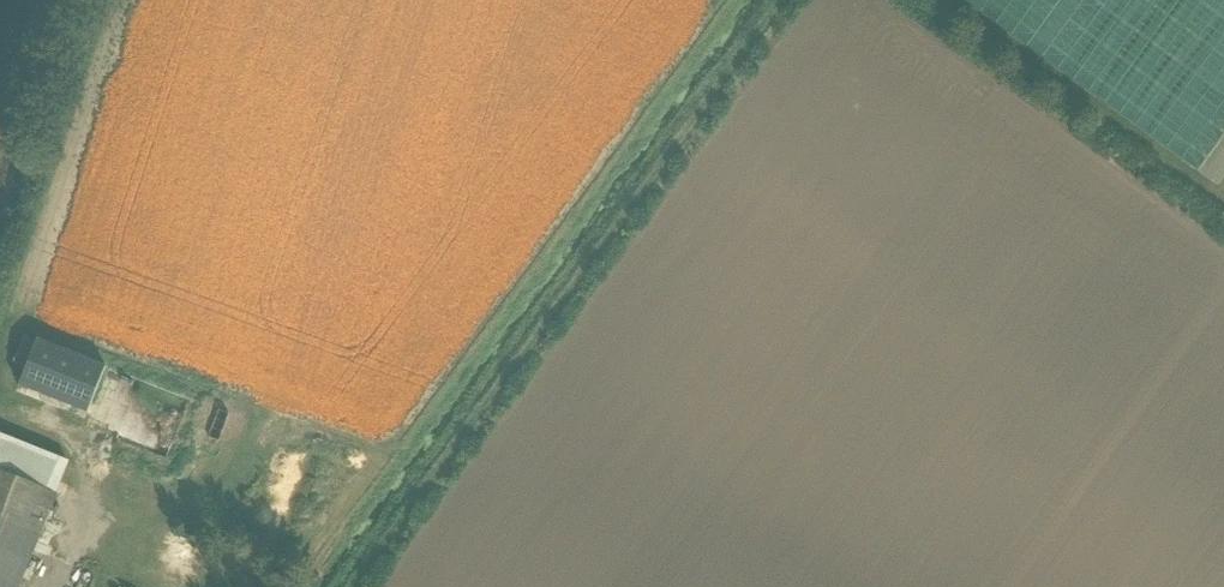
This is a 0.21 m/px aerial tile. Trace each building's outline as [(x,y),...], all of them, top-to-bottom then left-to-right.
[(1223,134),(1223,0),(962,0),(1198,170),(1223,134)] [(88,414),(107,368),(38,340),(19,385),(88,414)] [(218,407),(210,437),(225,441),(233,411),(218,407)] [(0,434),(0,586),(18,586),(68,462),(0,434)]
